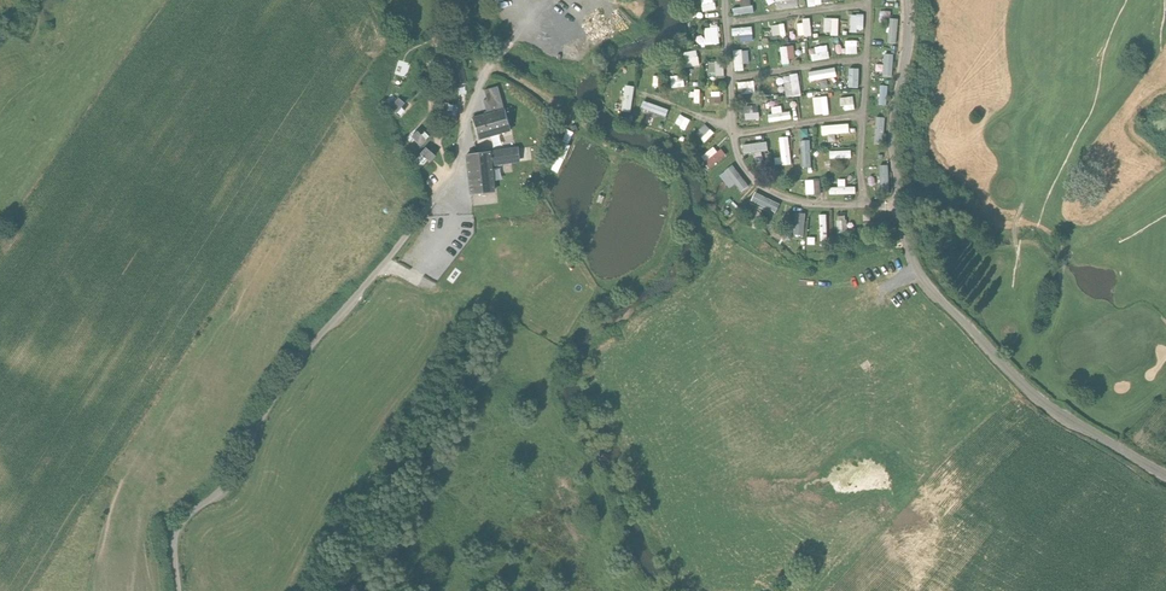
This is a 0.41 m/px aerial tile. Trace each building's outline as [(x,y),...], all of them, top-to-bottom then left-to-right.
[(706,11),(720,8),(718,0),(703,0),(706,11)] [(743,5),(734,6),(735,15),(755,13),(754,0),(743,0),(743,5)] [(779,9),(801,7),(800,0),(778,0),(779,9)] [(852,13),(852,30),(865,31),(866,13),(852,13)] [(805,17),(806,22),(798,23),(800,36),(814,34),(812,16),(805,17)] [(826,17),(825,31),(833,31),(833,35),(840,35),(841,17),(826,17)] [(890,42),(899,42),(900,17),(891,17),(890,42)] [(775,37),(788,35),(786,22),(773,24),(775,37)] [(722,25),(707,25),(707,44),(722,43),(722,25)] [(743,35),(743,42),(755,41),(754,25),(734,26),(735,35),(743,35)] [(847,39),(847,54),(860,54),(860,39),(847,39)] [(829,43),(817,46),(818,52),(813,53),(815,61),(832,58),(829,43)] [(782,46),(784,62),(798,60),(796,44),(782,46)] [(700,49),(686,50),(687,65),(701,64),(700,49)] [(745,63),(752,63),(751,49),(736,49),(736,70),(746,69),(745,63)] [(885,76),(895,76),(895,52),(886,52),(885,76)] [(726,61),(711,62),(711,81),(718,80),(718,75),(726,74),(726,61)] [(451,67),(455,86),(466,83),(462,64),(451,67)] [(861,66),(851,66),(850,87),(861,87),(861,66)] [(811,68),(811,79),(838,78),(838,67),(811,68)] [(792,81),(786,82),(788,97),(803,95),(800,72),(791,73),(792,81)] [(686,73),(673,75),(674,88),(688,86),(686,73)] [(742,81),(742,93),(758,92),(757,80),(742,81)] [(625,102),(617,101),(617,109),(633,110),(636,84),(627,83),(625,102)] [(881,105),(890,105),(891,83),(882,83),(881,105)] [(489,113),(505,109),(500,89),(488,92),(490,99),(485,100),(489,113)] [(712,89),(711,102),(726,103),(726,89),(712,89)] [(830,95),(815,96),(816,115),(831,114),(830,95)] [(844,96),(845,110),(857,110),(856,96),(844,96)] [(397,99),(388,109),(398,117),(404,112),(400,108),(403,104),(397,99)] [(645,100),(643,109),(669,115),(671,106),(645,100)] [(453,105),(440,102),(437,115),(446,117),(446,113),(451,114),(453,105)] [(744,119),(761,118),(760,104),(743,105),(744,119)] [(473,117),(479,140),(511,131),(505,109),(489,113),(473,117)] [(771,122),(793,120),(792,110),(770,112),(771,122)] [(686,135),(694,120),(681,113),(673,129),(686,135)] [(877,116),(877,143),(886,143),(886,116),(877,116)] [(824,134),(852,133),(851,122),(824,123),(824,134)] [(705,141),(716,134),(710,124),(699,131),(705,141)] [(567,157),(577,130),(568,127),(558,154),(567,157)] [(416,132),(411,138),(419,146),(428,137),(423,132),(420,136),(416,132)] [(791,135),(782,135),(784,165),(793,164),(791,135)] [(803,138),(804,166),(814,165),(812,137),(803,138)] [(769,140),(745,142),(746,153),(770,151),(769,140)] [(729,153),(723,146),(719,150),(715,145),(702,155),(711,167),(729,153)] [(518,147),(465,154),(467,172),(470,194),(494,191),(491,166),(520,162),(518,147)] [(853,156),(853,148),(832,149),(832,157),(853,156)] [(425,149),(417,158),(423,163),(426,160),(429,163),(434,156),(425,149)] [(736,163),(721,172),(731,188),(738,183),(742,190),(750,185),(736,163)] [(882,190),(891,190),(890,163),(881,163),(882,190)] [(868,175),(868,189),(881,189),(881,175),(868,175)] [(808,179),(808,194),(822,193),(821,178),(808,179)] [(840,185),(831,185),(832,195),(858,194),(858,185),(848,185),(847,178),(840,178),(840,185)] [(778,212),(782,202),(757,190),(752,200),(778,212)] [(797,211),(796,234),(807,234),(807,211),(797,211)] [(830,240),(829,212),(821,213),(822,240),(830,240)] [(836,222),(836,233),(848,233),(848,222),(836,222)]
